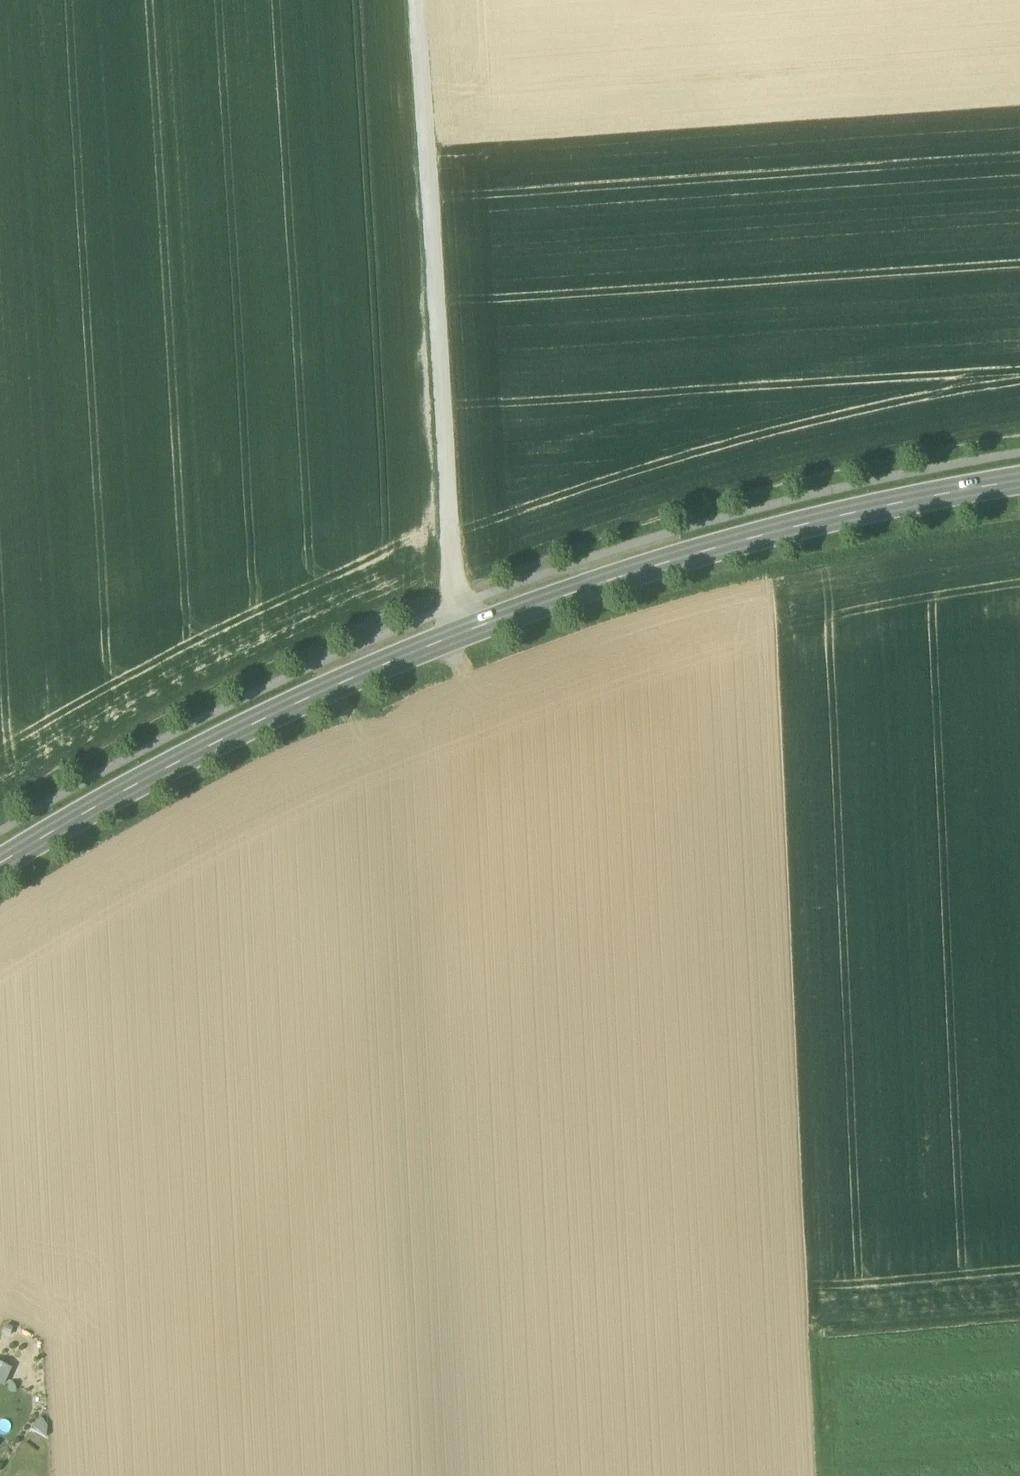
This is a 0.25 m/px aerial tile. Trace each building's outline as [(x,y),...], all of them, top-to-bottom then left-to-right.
[(3,1387),(11,1369),(0,1364),(0,1385),(3,1387)]
